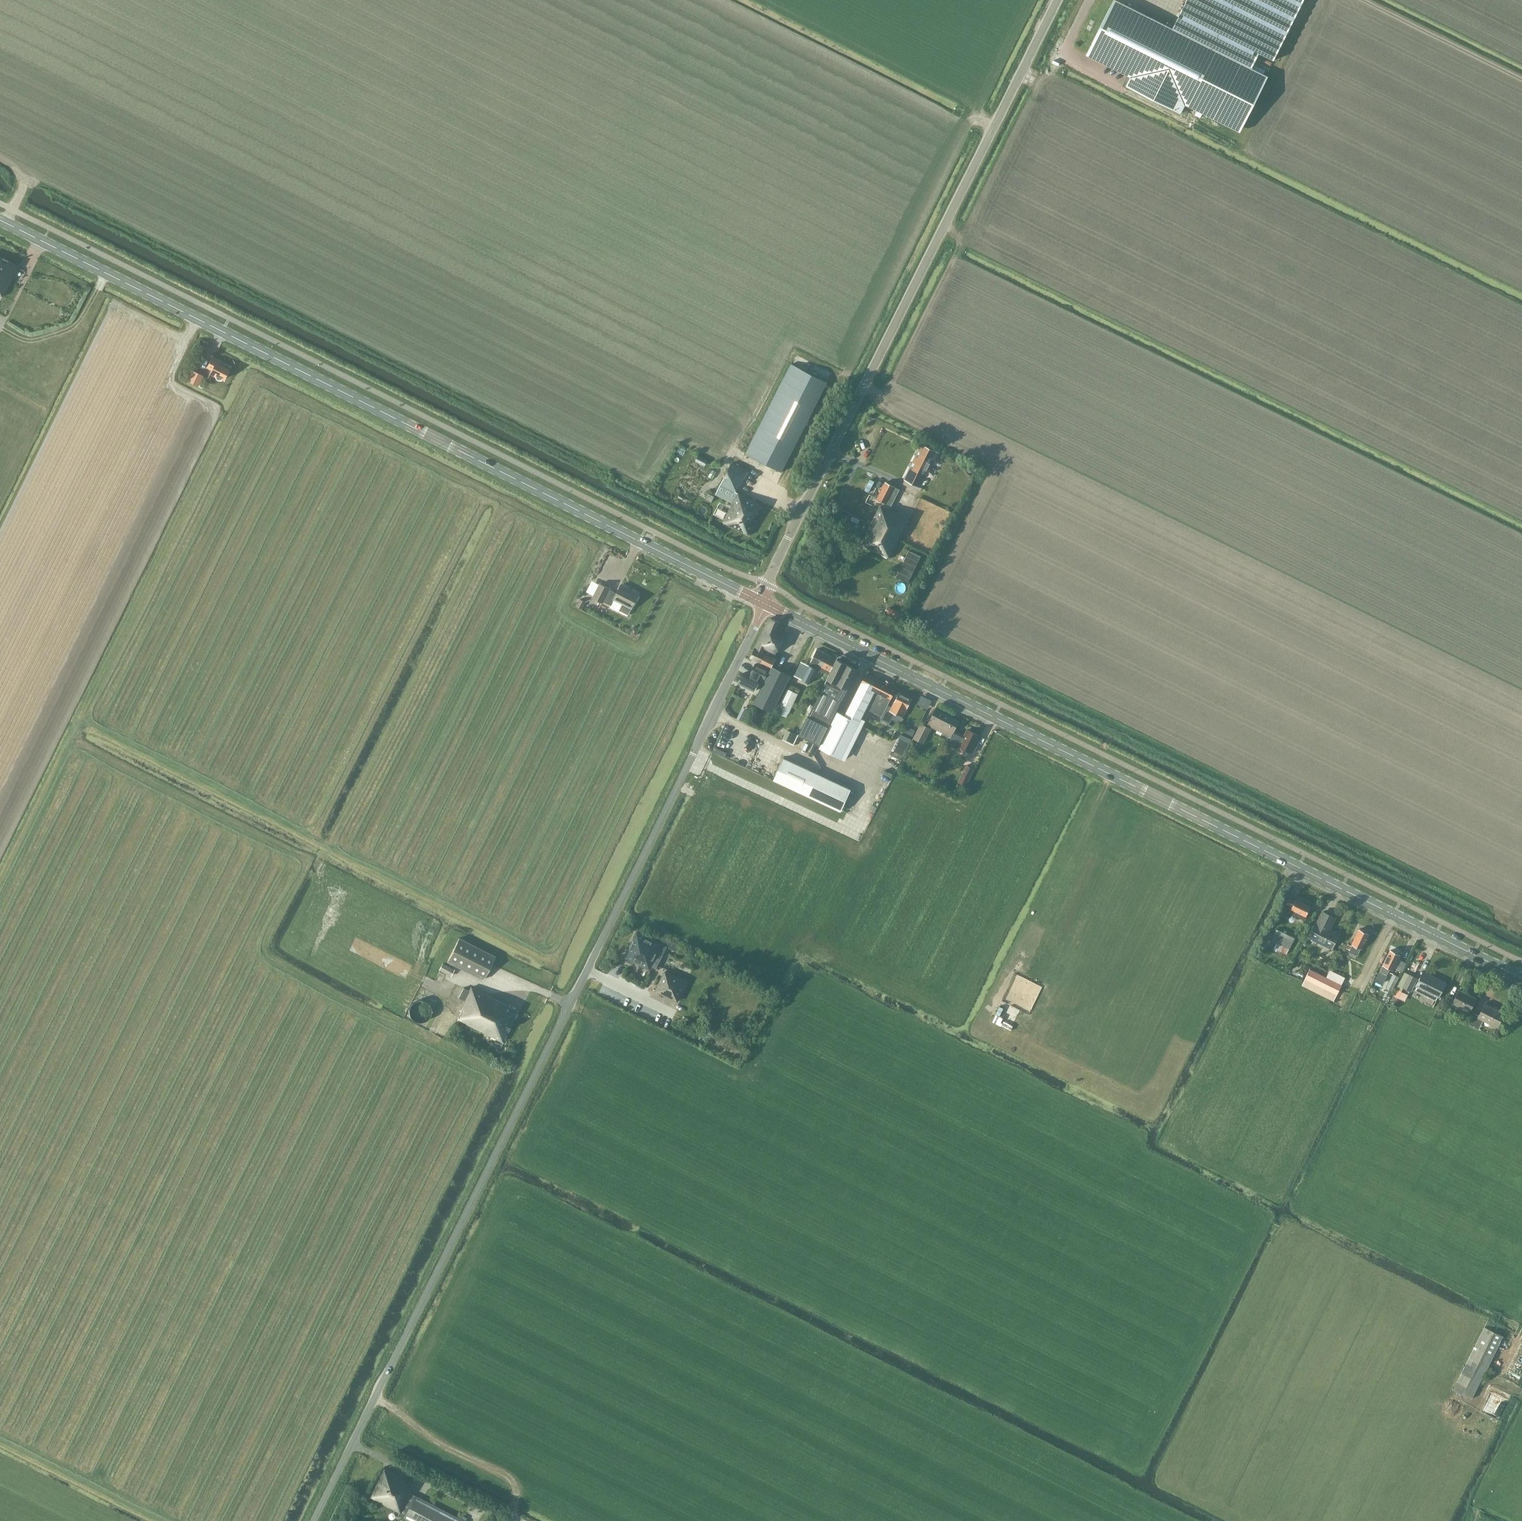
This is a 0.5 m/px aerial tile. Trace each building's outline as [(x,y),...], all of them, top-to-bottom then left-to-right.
[(1186,102),(1239,129),(1266,75),(1263,74),(1252,68),(1254,64),(1259,53),(1273,61),(1304,0),(1186,0),(1172,28),(1116,0),(1113,0),(1087,53),(1131,75),(1126,86),(1154,100),(1180,113),(1186,102)] [(1254,64),(1252,68),(1263,74),(1265,70),(1254,64)] [(3,296),(19,265),(0,255),(0,296),(1,296),(2,296),(3,296)] [(219,364),(220,361),(211,357),(206,368),(210,370),(208,374),(215,378),(217,380),(220,380),(221,378),(224,380),(229,369),(219,364)] [(791,363),(745,454),(782,472),(828,381),(791,363)] [(192,383),(197,385),(198,385),(203,376),(197,373),(192,383)] [(936,452),(921,444),(918,450),(922,452),(919,457),(915,455),(912,462),(916,464),(913,470),(909,468),(906,474),(921,481),(936,452)] [(699,455),(696,461),(705,465),(708,460),(699,455)] [(731,462),(715,495),(732,503),(723,521),(749,535),(764,506),(735,493),(735,492),(739,485),(740,485),(748,471),(731,462)] [(717,472),(711,469),(708,477),(713,479),(717,472)] [(892,506),(900,490),(885,482),(876,498),(892,506)] [(708,493),(705,499),(711,502),(714,496),(708,493)] [(900,517),(901,515),(880,505),(860,543),(890,558),(908,522),(908,521),(900,517)] [(600,584),(593,598),(603,603),(604,602),(611,605),(610,608),(618,612),(619,610),(628,615),(639,594),(621,585),(616,593),(610,590),(610,589),(600,584)] [(580,599),(576,606),(582,609),(586,602),(580,599)] [(772,712),(790,676),(772,667),(776,658),(774,657),(775,652),(786,633),(781,630),(782,625),(770,618),(750,658),(771,668),(754,703),(772,712)] [(633,626),(630,633),(636,636),(640,629),(633,626)] [(816,669),(828,675),(836,658),(817,649),(809,663),(801,680),(809,683),(816,669)] [(807,717),(799,734),(819,745),(828,727),(847,689),(857,670),(836,659),(807,717)] [(760,678),(763,680),(768,670),(755,664),(750,673),(749,673),(748,675),(743,673),(737,683),(753,692),(760,678)] [(865,709),(882,716),(888,705),(896,689),(866,674),(861,681),(844,715),(837,711),(819,748),(845,761),(863,725),(858,723),(865,709)] [(795,696),(796,697),(798,694),(788,690),(779,708),(787,712),(795,696)] [(891,707),(888,705),(882,716),(880,719),(890,723),(895,714),(902,717),(912,699),(899,692),(891,707)] [(932,727),(951,737),(954,731),(959,721),(935,709),(926,726),(921,723),(921,724),(920,723),(913,738),(924,744),(932,727)] [(907,726),(905,732),(913,736),(916,730),(907,726)] [(954,731),(951,737),(949,742),(958,746),(958,747),(972,753),(977,745),(975,744),(979,735),(967,729),(964,735),(954,731)] [(773,781),(800,794),(841,813),(851,791),(783,759),(773,781)] [(959,781),(966,785),(967,785),(974,769),(966,764),(959,781)] [(1310,905),(1296,898),(1282,892),(1276,904),(1284,908),(1282,914),(1289,918),(1290,914),(1303,919),(1305,916),(1310,905)] [(1322,912),(1317,922),(1314,920),(1307,937),(1331,949),(1339,933),(1329,929),(1334,918),(1322,912)] [(1277,951),(1286,954),(1295,938),(1277,929),(1271,940),(1276,943),(1274,950),(1277,951)] [(1351,944),(1352,944),(1351,946),(1349,950),(1349,951),(1357,956),(1361,949),(1368,934),(1358,929),(1351,944)] [(637,931),(624,957),(649,970),(651,966),(656,969),(664,952),(667,947),(659,943),(637,931)] [(459,938),(446,962),(483,980),(495,956),(459,938)] [(1392,970),(1400,955),(1390,950),(1383,965),(1379,972),(1376,979),(1383,982),(1386,976),(1390,969),(1392,970)] [(442,962),(439,970),(451,976),(454,969),(442,962)] [(1326,977),(1310,968),(1301,985),(1333,1001),(1345,977),(1330,970),(1326,977)] [(665,972),(656,990),(677,1001),(686,982),(665,972)] [(1402,988),(1410,991),(1416,978),(1404,972),(1395,990),(1400,992),(1402,988)] [(1417,987),(1415,990),(1435,1000),(1437,997),(1438,998),(1446,983),(1423,972),(1416,987),(1417,987)] [(1393,974),(1386,988),(1389,989),(1392,991),(1399,977),(1393,974)] [(461,1011),(457,1019),(502,1042),(518,1010),(471,986),(469,990),(463,987),(458,998),(464,1000),(459,1010),(461,1011)] [(1441,1007),(1449,1011),(1452,1004),(1469,1012),(1476,999),(1458,990),(1454,999),(1447,995),(1441,1007)] [(1478,1016),(1477,1018),(1478,1019),(1495,1027),(1496,1028),(1504,1013),(1485,1003),(1478,1016)] [(1473,1013),(1467,1025),(1474,1028),(1478,1019),(1477,1018),(1478,1016),(1473,1013)] [(1507,1341),(1502,1338),(1503,1336),(1484,1327),(1474,1346),(1452,1389),(1472,1398),(1498,1346),(1503,1348),(1507,1341)] [(370,1497),(397,1511),(396,1514),(409,1520),(465,1520),(464,1520),(466,1517),(461,1514),(459,1518),(415,1495),(414,1495),(410,1493),(409,1492),(408,1492),(412,1484),(384,1469),(370,1497)]
